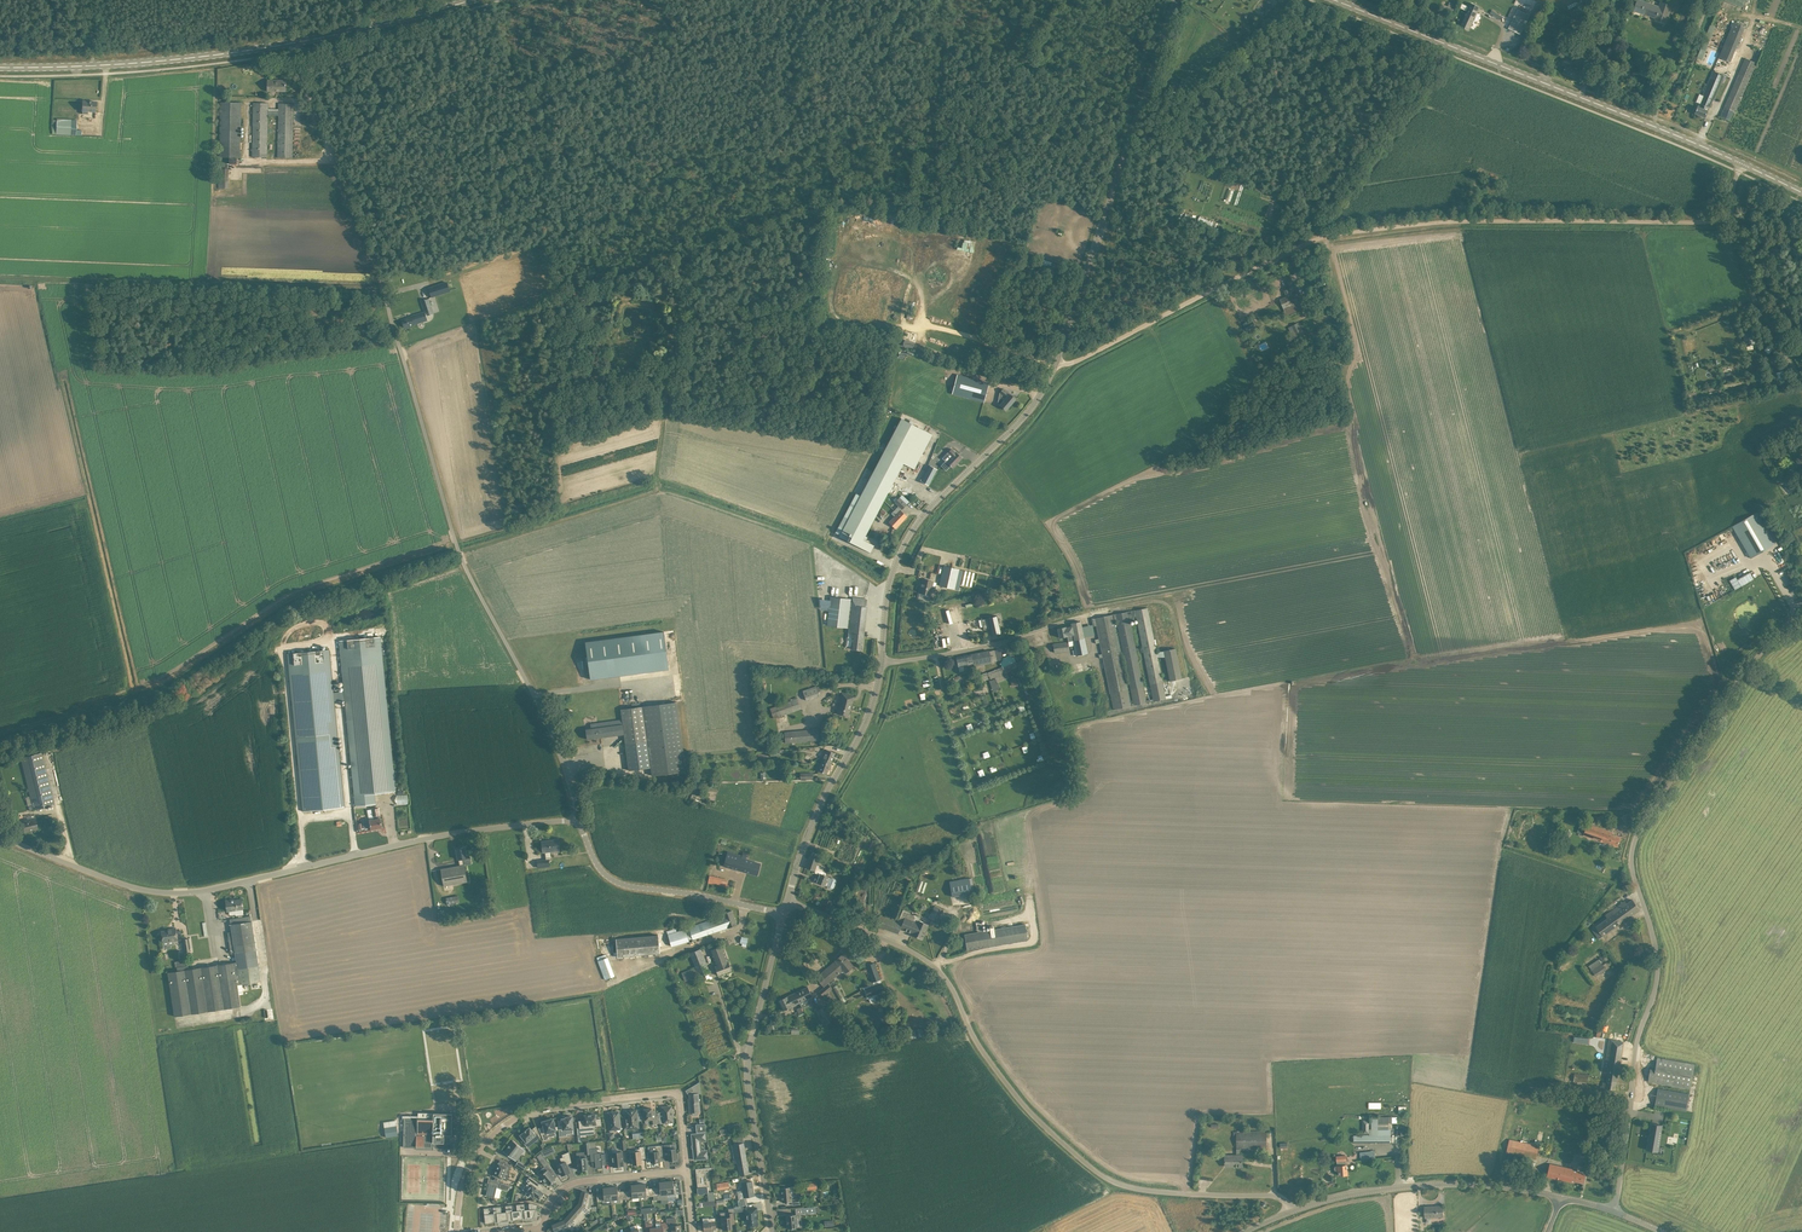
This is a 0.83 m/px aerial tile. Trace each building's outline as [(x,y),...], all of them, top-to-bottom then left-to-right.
[(1655,18),(1655,20),(1666,23),(1672,5),(1661,2),(1659,7),(1639,0),(1637,0),(1634,10),(1655,18)] [(1471,3),(1463,21),(1460,26),(1469,30),(1480,7),(1471,3)] [(1452,13),(1453,9),(1448,7),(1442,5),(1441,9),(1445,10),(1452,13)] [(1449,13),(1440,9),(1438,16),(1447,20),(1449,13)] [(1508,28),(1521,34),(1530,15),(1517,9),(1508,28)] [(1734,22),(1719,57),(1730,62),(1745,27),(1734,22)] [(1575,59),(1585,64),(1587,57),(1577,53),(1575,59)] [(1750,78),(1756,63),(1745,58),(1738,74),(1724,107),(1720,116),(1730,120),(1734,111),(1735,112),(1750,78)] [(1604,65),(1598,63),(1597,62),(1595,68),(1602,71),(1604,65)] [(1566,65),(1563,73),(1578,79),(1582,71),(1566,65)] [(1724,75),(1713,71),(1703,95),(1704,96),(1699,94),(1696,102),(1699,103),(1695,113),(1705,117),(1708,111),(1713,99),(1714,100),(1724,75)] [(1610,86),(1615,89),(1621,76),(1616,73),(1610,86)] [(268,80),(268,91),(286,91),(286,80),(268,80)] [(1171,85),(1171,87),(1169,92),(1179,95),(1181,88),(1171,85)] [(88,111),(96,111),(96,102),(83,101),(82,111),(83,111),(83,113),(88,114),(88,111)] [(242,102),(221,102),(220,157),(240,157),(242,102)] [(268,115),(268,110),(268,103),(254,102),(253,157),(267,157),(268,115)] [(279,109),(279,115),(278,157),(292,158),(294,103),(279,103),(279,109)] [(56,134),(69,135),(71,135),(71,134),(72,119),(67,119),(66,119),(57,118),(57,119),(57,121),(56,129),(56,133),(56,134)] [(229,168),(219,168),(219,188),(229,188),(229,168)] [(1213,222),(1199,218),(1197,222),(1212,227),(1213,222)] [(957,238),(955,249),(971,253),(974,241),(957,238)] [(1274,274),(1268,277),(1270,282),(1277,279),(1274,274)] [(1306,307),(1303,301),(1305,300),(1298,282),(1293,283),(1291,277),(1286,279),(1290,288),(1284,290),(1286,296),(1280,299),(1286,315),(1306,307)] [(428,288),(431,297),(450,291),(447,281),(428,288)] [(913,314),(912,314),(914,306),(915,302),(911,301),(910,305),(909,313),(907,313),(907,318),(912,319),(913,314)] [(425,312),(411,316),(411,317),(402,319),(404,328),(428,320),(425,312)] [(1252,319),(1243,323),(1248,333),(1257,328),(1252,319)] [(1296,344),(1298,343),(1306,339),(1298,323),(1288,327),(1296,344)] [(1288,347),(1294,344),(1291,338),(1285,341),(1288,347)] [(1777,356),(1775,357),(1774,355),(1769,357),(1772,366),(1779,363),(1777,356)] [(989,383),(957,375),(952,394),(984,403),(989,383)] [(1766,390),(1770,389),(1770,390),(1774,389),(1773,379),(1768,380),(1769,383),(1765,383),(1763,383),(1764,387),(1766,386),(1766,390)] [(1016,399),(1009,394),(1003,388),(1000,392),(1006,398),(1000,405),(1006,410),(1016,399)] [(914,469),(930,433),(895,418),(860,496),(852,492),(833,536),(869,552),(873,545),(863,540),(898,462),(914,469)] [(955,452),(952,449),(948,453),(943,458),(945,461),(941,465),(946,470),(951,466),(953,468),(962,458),(956,452),(955,452)] [(937,469),(930,465),(921,481),(928,485),(937,469)] [(906,516),(901,510),(907,504),(899,497),(895,502),(899,506),(892,513),(895,516),(889,522),(895,528),(906,516)] [(1757,512),(1733,526),(1751,558),(1776,543),(1757,512)] [(944,565),(940,585),(939,587),(943,588),(948,589),(948,587),(959,589),(961,584),(972,586),(975,572),(944,565)] [(1784,569),(1773,574),(1786,603),(1797,598),(1784,569)] [(1750,572),(1738,579),(1741,586),(1754,579),(1750,572)] [(930,595),(932,586),(935,587),(936,582),(933,582),(933,581),(923,579),(921,586),(920,586),(919,592),(930,595)] [(867,599),(853,597),(852,602),(850,602),(851,599),(830,597),(827,625),(849,628),(848,637),(846,637),(845,646),(851,647),(851,649),(862,650),(867,606),(866,606),(867,599)] [(1096,625),(1102,654),(1099,654),(1100,658),(1103,657),(1114,709),(1166,699),(1157,657),(1147,607),(1092,619),(1093,626),(1096,625)] [(966,621),(969,633),(990,629),(991,635),(1001,632),(997,616),(982,619),(982,618),(966,621)] [(1088,653),(1087,649),(1090,649),(1087,637),(1088,637),(1087,633),(1083,634),(1080,621),(1071,623),(1072,626),(1066,627),(1057,628),(1059,637),(1073,634),(1075,640),(1073,640),(1076,655),(1088,653)] [(664,631),(585,642),(587,656),(590,679),(669,669),(664,631)] [(362,805),(369,805),(376,804),(375,790),(393,788),(395,788),(387,701),(383,661),(382,644),(381,636),(339,640),(340,648),(344,691),(333,692),(329,649),(288,653),(292,701),(303,811),(323,809),(325,809),(327,809),(334,808),(338,808),(344,807),(334,701),(345,700),(345,701),(355,806),(362,805)] [(1069,650),(1068,642),(1053,644),(1054,652),(1069,650)] [(1182,678),(1176,648),(1163,650),(1169,681),(1182,678)] [(956,658),(958,667),(966,665),(966,668),(996,661),(994,650),(989,651),(989,650),(956,658)] [(1006,671),(1029,662),(1024,651),(1014,655),(1014,656),(1013,656),(1013,657),(1004,661),(1004,660),(1000,661),(1002,666),(987,672),(979,675),(980,681),(989,679),(995,677),(997,682),(1009,678),(1006,671)] [(996,681),(990,682),(992,689),(999,686),(998,683),(997,684),(996,681)] [(819,686),(817,686),(817,685),(803,690),(806,700),(820,695),(819,691),(821,690),(819,686)] [(848,717),(854,696),(842,692),(839,702),(840,702),(837,714),(848,717)] [(801,709),(799,702),(797,697),(790,700),(791,701),(771,708),(774,718),(801,709)] [(621,709),(622,715),(622,720),(597,723),(590,724),(591,728),(586,728),(587,739),(602,737),(624,734),(629,771),(651,768),(652,776),(687,771),(677,701),(676,702),(624,709),(621,709)] [(819,728),(785,731),(786,744),(820,741),(819,728)] [(21,758),(33,806),(28,807),(29,810),(54,804),(41,748),(21,753),(22,757),(21,758)] [(824,748),(821,757),(831,761),(835,752),(826,749),(824,748)] [(826,774),(831,761),(821,757),(819,761),(822,761),(818,771),(826,774)] [(395,804),(407,804),(407,794),(395,794),(395,804)] [(700,804),(701,800),(695,799),(697,795),(692,794),(691,797),(690,801),(700,804)] [(378,808),(372,809),(367,810),(369,820),(370,820),(372,829),(382,827),(380,818),(379,815),(380,815),(378,808)] [(24,832),(38,829),(35,818),(22,821),(24,832)] [(1588,823),(1587,825),(1580,823),(1577,832),(1584,835),(1618,846),(1621,837),(1611,834),(1612,832),(1588,823)] [(1555,835),(1558,841),(1571,835),(1568,829),(1555,835)] [(544,852),(545,852),(546,857),(551,856),(550,851),(560,850),(558,839),(541,841),(544,852)] [(441,869),(444,886),(467,881),(464,865),(463,858),(467,857),(465,847),(456,849),(458,859),(459,859),(460,865),(441,869)] [(742,855),(728,851),(724,866),(757,875),(761,863),(745,859),(747,853),(743,852),(742,855)] [(810,855),(806,867),(805,867),(815,871),(815,872),(820,874),(817,882),(825,885),(827,885),(827,886),(828,888),(829,888),(830,889),(832,889),(833,889),(834,888),(837,881),(836,879),(835,878),(834,877),(832,877),(831,877),(830,878),(829,877),(825,875),(826,872),(822,871),(824,867),(818,865),(820,859),(810,855)] [(828,866),(833,868),(836,862),(831,859),(828,866)] [(708,882),(727,887),(728,879),(709,875),(708,882)] [(970,878),(950,881),(952,897),(973,894),(970,878)] [(916,891),(923,892),(926,881),(919,880),(916,891)] [(458,895),(446,898),(447,904),(459,902),(458,895)] [(228,911),(235,910),(236,914),(243,913),(242,908),(243,908),(241,899),(231,900),(231,899),(226,900),(228,911)] [(1596,926),(1602,936),(1603,936),(1640,909),(1632,899),(1627,904),(1625,901),(1611,911),(1613,913),(1596,926)] [(921,917),(903,909),(898,922),(879,915),(876,925),(898,933),(900,928),(913,933),(912,935),(922,939),(928,924),(919,920),(921,917)] [(689,940),(692,938),(693,940),(728,927),(728,928),(737,924),(732,910),(723,913),(723,915),(720,916),(689,928),(689,929),(685,930),(685,929),(677,932),(676,928),(667,931),(668,935),(667,935),(671,947),(689,941),(689,940)] [(178,970),(168,972),(175,1016),(241,1006),(238,984),(261,981),(251,916),(230,919),(232,932),(228,932),(231,953),(235,953),(237,962),(189,969),(178,970)] [(982,931),(981,922),(976,923),(977,932),(964,934),(967,950),(1028,940),(1025,923),(982,931)] [(164,942),(178,940),(176,927),(171,928),(171,929),(162,931),(164,942)] [(658,935),(616,938),(618,957),(660,953),(658,935)] [(191,951),(189,938),(183,939),(185,952),(191,951)] [(710,950),(714,960),(714,962),(713,962),(718,975),(732,970),(722,946),(710,950)] [(709,971),(703,955),(700,948),(690,952),(696,967),(682,972),(685,981),(709,971)] [(614,976),(607,957),(606,954),(597,957),(598,960),(605,979),(614,976)] [(836,961),(827,968),(834,977),(843,970),(845,972),(853,966),(843,954),(835,960),(836,961)] [(870,981),(878,978),(874,963),(865,966),(870,981)] [(1607,971),(1602,963),(1592,970),(1597,978),(1607,971)] [(824,986),(834,977),(827,968),(816,977),(824,986)] [(882,982),(865,988),(868,996),(873,995),(875,1001),(882,999),(880,992),(884,991),(882,982)] [(828,984),(819,991),(823,995),(831,988),(828,984)] [(808,987),(795,992),(800,1002),(812,996),(808,987)] [(792,1006),(800,1002),(795,992),(787,996),(778,1000),(783,1011),(792,1006)] [(798,1016),(804,1015),(801,1006),(795,1008),(798,1016)] [(819,1009),(823,1015),(819,1017),(823,1024),(832,1019),(825,1006),(819,1009)] [(1600,1019),(1591,1015),(1586,1026),(1595,1030),(1600,1019)] [(908,1029),(909,1037),(922,1036),(921,1028),(908,1029)] [(1608,1050),(1606,1059),(1604,1072),(1608,1073),(1607,1080),(1616,1082),(1623,1041),(1609,1039),(1607,1050),(1608,1050)] [(1690,1089),(1695,1064),(1657,1058),(1655,1069),(1650,1068),(1648,1081),(1690,1089)] [(1588,1075),(1581,1074),(1574,1073),(1573,1080),(1588,1082),(1588,1075)] [(1615,1089),(1616,1082),(1607,1080),(1606,1082),(1603,1082),(1602,1087),(1606,1087),(1615,1089)] [(699,1082),(685,1090),(685,1091),(691,1087),(693,1090),(692,1091),(692,1094),(689,1094),(690,1099),(691,1099),(691,1102),(689,1102),(690,1112),(700,1111),(698,1091),(701,1091),(699,1082)] [(1689,1094),(1665,1090),(1658,1088),(1655,1105),(1686,1111),(1689,1094)] [(662,1107),(663,1112),(659,1112),(660,1123),(673,1122),(672,1115),(674,1115),(673,1110),(672,1110),(671,1106),(662,1107)] [(655,1110),(651,1110),(651,1108),(644,1109),(645,1119),(645,1120),(645,1124),(650,1124),(657,1123),(656,1116),(655,1112),(656,1112),(656,1110),(655,1110)] [(626,1116),(623,1116),(624,1129),(628,1128),(628,1129),(630,1128),(630,1129),(639,1128),(638,1124),(637,1109),(629,1110),(628,1110),(625,1110),(626,1116)] [(608,1114),(610,1130),(615,1129),(615,1126),(620,1126),(619,1111),(610,1112),(611,1113),(608,1114)] [(595,1114),(584,1115),(585,1120),(579,1121),(581,1136),(586,1136),(586,1134),(594,1133),(593,1126),(601,1125),(600,1119),(595,1119),(595,1118),(596,1118),(596,1114),(595,1114)] [(416,1146),(424,1146),(424,1142),(434,1143),(434,1138),(438,1133),(444,1134),(448,1138),(448,1139),(453,1139),(453,1129),(452,1129),(452,1128),(453,1128),(452,1128),(452,1115),(453,1115),(441,1115),(441,1116),(436,1116),(436,1119),(434,1119),(434,1118),(434,1119),(418,1119),(418,1118),(418,1117),(418,1121),(415,1121),(404,1121),(404,1147),(415,1147),(415,1146),(416,1146),(416,1147),(416,1146)] [(562,1118),(562,1119),(563,1125),(558,1126),(559,1136),(567,1135),(567,1131),(568,1131),(568,1129),(573,1128),(572,1116),(571,1116),(571,1115),(567,1116),(567,1117),(566,1117),(566,1118),(562,1118)] [(550,1131),(555,1130),(554,1126),(555,1125),(553,1118),(552,1118),(551,1118),(547,1119),(547,1120),(542,1121),(544,1126),(539,1128),(539,1127),(538,1127),(544,1140),(550,1139),(550,1131)] [(696,1132),(698,1132),(698,1133),(692,1134),(694,1159),(695,1159),(707,1158),(708,1158),(707,1157),(707,1151),(700,1152),(699,1140),(706,1139),(705,1133),(704,1133),(704,1131),(706,1131),(705,1123),(696,1124),(696,1132)] [(740,1123),(728,1125),(729,1132),(741,1130),(740,1123)] [(1652,1124),(1647,1150),(1658,1152),(1662,1126),(1652,1124)] [(396,1125),(385,1127),(386,1137),(398,1135),(396,1125)] [(530,1127),(526,1130),(526,1129),(523,1131),(524,1132),(521,1134),(520,1134),(520,1135),(521,1135),(526,1142),(527,1142),(531,1138),(533,1141),(535,1141),(541,1137),(536,1126),(531,1129),(530,1127)] [(1599,1129),(1590,1127),(1588,1133),(1597,1136),(1599,1129)] [(1267,1131),(1237,1131),(1237,1141),(1237,1149),(1237,1155),(1226,1155),(1226,1166),(1242,1166),(1242,1155),(1241,1155),(1241,1149),(1267,1149),(1267,1131)] [(749,1173),(742,1136),(733,1138),(734,1144),(732,1144),(734,1159),(733,1159),(734,1163),(738,1163),(740,1175),(749,1173)] [(1536,1159),(1537,1155),(1539,1146),(1510,1139),(1507,1152),(1536,1159)] [(516,1160),(521,1153),(518,1151),(522,1147),(513,1140),(512,1140),(513,1140),(504,1151),(516,1161),(516,1160)] [(671,1148),(670,1144),(664,1145),(664,1152),(668,1151),(669,1160),(677,1160),(676,1158),(677,1158),(677,1154),(676,1155),(675,1148),(671,1148)] [(663,1154),(662,1145),(655,1145),(648,1146),(649,1158),(651,1157),(651,1162),(652,1162),(653,1163),(655,1162),(656,1162),(660,1161),(659,1155),(663,1154)] [(632,1158),(633,1165),(642,1164),(641,1158),(645,1158),(644,1146),(639,1146),(639,1148),(635,1149),(635,1151),(630,1151),(631,1158),(632,1158)] [(598,1153),(597,1147),(590,1148),(591,1161),(595,1161),(596,1168),(603,1167),(602,1164),(606,1164),(605,1153),(601,1154),(601,1152),(598,1153)] [(613,1166),(616,1166),(618,1166),(620,1165),(623,1165),(622,1151),(612,1152),(613,1166)] [(572,1163),(569,1153),(562,1155),(563,1158),(560,1159),(562,1163),(558,1165),(562,1176),(570,1173),(567,1165),(572,1163)] [(1346,1165),(1346,1160),(1346,1155),(1337,1156),(1337,1161),(1337,1166),(1336,1166),(1335,1166),(1335,1167),(1335,1168),(1335,1169),(1335,1170),(1336,1170),(1338,1171),(1339,1170),(1339,1175),(1347,1174),(1347,1165),(1346,1165)] [(577,1158),(578,1170),(588,1169),(586,1157),(577,1158)] [(500,1160),(498,1163),(496,1167),(496,1168),(495,1170),(493,1175),(498,1177),(496,1180),(500,1182),(502,1178),(502,1179),(505,1171),(509,1173),(509,1172),(512,1165),(505,1162),(500,1160)] [(518,1161),(515,1165),(516,1165),(523,1170),(526,1166),(518,1161)] [(1533,1173),(1535,1162),(1529,1161),(1526,1172),(1533,1173)] [(550,1173),(554,1170),(548,1163),(543,1167),(546,1171),(540,1175),(546,1182),(546,1181),(549,1184),(550,1184),(551,1185),(554,1182),(553,1181),(556,1179),(550,1173)] [(1547,1176),(1574,1182),(1575,1181),(1584,1183),(1586,1174),(1577,1172),(1577,1170),(1550,1163),(1547,1176)] [(697,1187),(698,1193),(699,1193),(699,1194),(704,1194),(704,1192),(708,1192),(708,1186),(707,1186),(706,1173),(696,1174),(698,1187),(697,1187)] [(537,1187),(539,1184),(529,1176),(526,1181),(528,1182),(526,1185),(529,1188),(526,1192),(527,1192),(525,1194),(529,1197),(530,1195),(533,1197),(534,1195),(539,1199),(540,1197),(541,1198),(543,1195),(543,1194),(544,1193),(537,1187)] [(500,1182),(496,1180),(489,1178),(486,1189),(487,1190),(486,1195),(494,1197),(497,1187),(499,1187),(499,1188),(508,1191),(510,1185),(500,1182)] [(744,1196),(754,1194),(751,1180),(741,1181),(744,1196)] [(668,1198),(668,1196),(666,1181),(659,1182),(659,1185),(657,1185),(657,1184),(657,1187),(653,1188),(654,1196),(658,1195),(659,1199),(668,1198)] [(674,1181),(666,1181),(668,1196),(677,1196),(677,1193),(682,1193),(681,1185),(676,1185),(676,1182),(676,1183),(674,1183),(673,1181),(674,1181)] [(714,1182),(715,1190),(729,1187),(728,1181),(722,1182),(721,1181),(714,1182)] [(646,1183),(638,1184),(639,1196),(649,1195),(649,1196),(654,1196),(653,1188),(648,1188),(648,1185),(647,1185),(648,1186),(646,1186),(645,1184),(646,1184),(646,1183)] [(630,1197),(639,1196),(638,1184),(631,1185),(631,1188),(629,1188),(629,1187),(629,1190),(625,1190),(626,1199),(630,1198),(630,1197)] [(618,1186),(610,1187),(611,1199),(620,1198),(621,1199),(626,1199),(625,1190),(620,1191),(620,1188),(619,1188),(620,1189),(618,1189),(617,1187),(618,1187),(618,1186)] [(795,1197),(794,1186),(781,1187),(782,1202),(792,1201),(792,1205),(800,1204),(799,1197),(795,1197)] [(602,1200),(611,1199),(610,1187),(602,1188),(603,1188),(603,1191),(601,1191),(601,1190),(601,1193),(597,1193),(597,1202),(602,1201),(602,1200)] [(582,1190),(579,1203),(588,1205),(591,1194),(588,1193),(588,1192),(582,1190)] [(523,1203),(516,1204),(517,1210),(512,1211),(512,1205),(511,1205),(513,1219),(513,1220),(523,1219),(523,1218),(525,1218),(523,1203)] [(525,1218),(525,1219),(533,1218),(536,1208),(538,1209),(540,1205),(531,1203),(529,1203),(529,1209),(525,1209),(524,1203),(523,1203),(525,1218)] [(579,1203),(574,1208),(584,1218),(592,1210),(592,1209),(588,1207),(588,1205),(579,1203)] [(511,1205),(505,1205),(506,1212),(501,1212),(501,1206),(496,1207),(498,1221),(498,1222),(508,1220),(513,1219),(511,1205)] [(1425,1217),(1443,1216),(1442,1205),(1425,1206),(1425,1217)] [(489,1213),(488,1207),(484,1208),(485,1223),(496,1222),(495,1221),(498,1221),(496,1207),(493,1207),(494,1213),(489,1213)] [(758,1216),(757,1207),(745,1208),(746,1213),(747,1213),(748,1226),(757,1225),(757,1216),(758,1216)] [(574,1208),(569,1214),(579,1223),(584,1218),(574,1208)] [(734,1212),(725,1213),(725,1212),(720,1212),(721,1218),(722,1217),(722,1223),(723,1229),(732,1229),(731,1220),(735,1219),(734,1212)] [(657,1227),(653,1227),(652,1224),(649,1224),(648,1213),(644,1213),(646,1231),(657,1231),(657,1227)] [(800,1213),(786,1215),(787,1228),(792,1228),(792,1229),(796,1228),(796,1227),(797,1227),(796,1217),(800,1217),(800,1213)] [(569,1214),(564,1220),(568,1229),(570,1228),(572,1231),(579,1223),(569,1214)] [(676,1225),(675,1222),(676,1221),(676,1218),(675,1217),(666,1218),(668,1230),(672,1230),(672,1231),(681,1231),(680,1224),(676,1225)] [(709,1218),(708,1217),(703,1218),(704,1231),(709,1231),(711,1231),(712,1231),(713,1231),(712,1228),(716,1228),(715,1221),(715,1217),(709,1218)] [(657,1227),(657,1231),(664,1231),(664,1230),(668,1230),(666,1218),(666,1222),(661,1223),(660,1221),(656,1222),(657,1227)] [(568,1229),(564,1220),(552,1224),(554,1230),(555,1230),(556,1231),(559,1231),(568,1229)]
